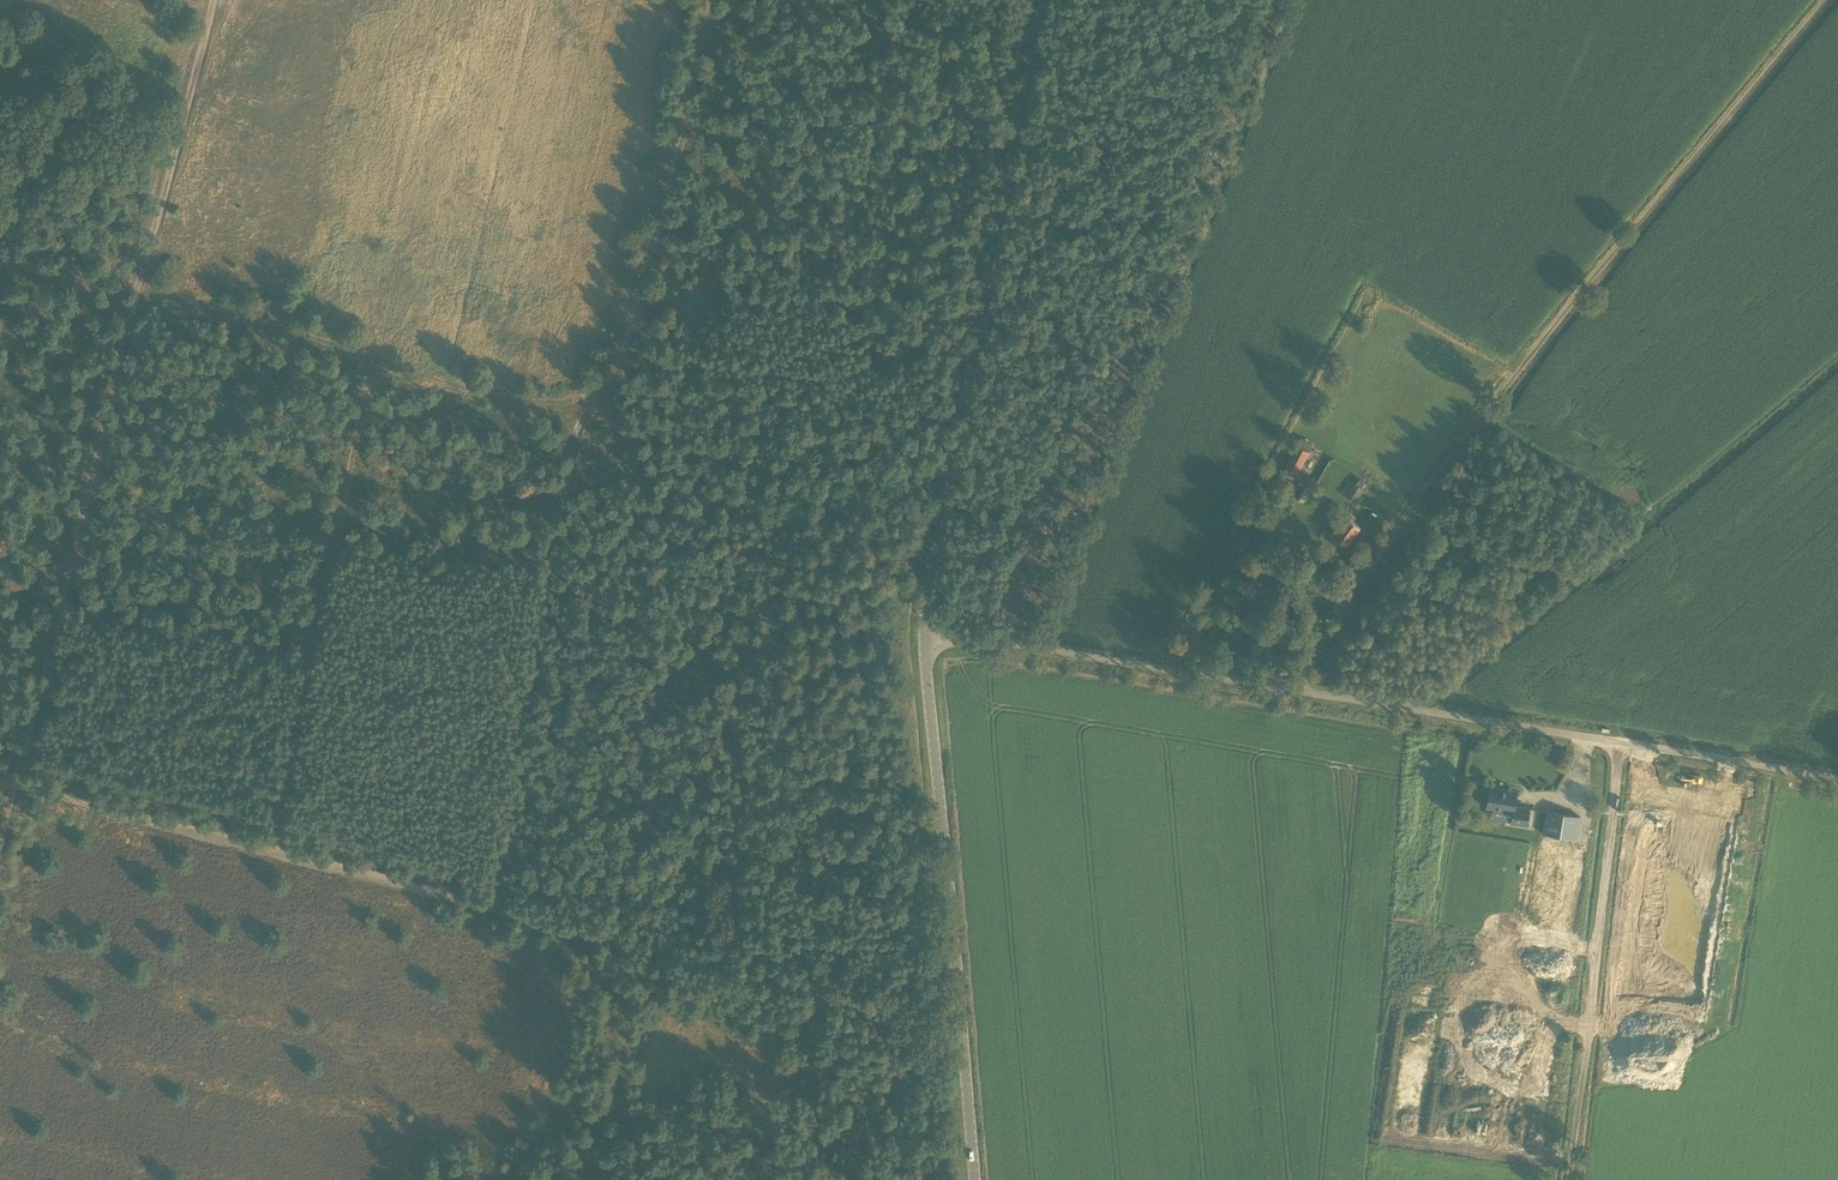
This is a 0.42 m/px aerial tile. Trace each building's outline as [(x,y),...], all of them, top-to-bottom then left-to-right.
[(1301,437),(1297,445),(1308,451),(1313,443),(1301,437)] [(1293,480),(1308,451),(1297,445),(1285,468),(1286,468),(1283,475),(1293,480)] [(1345,495),(1355,501),(1363,489),(1361,487),(1365,482),(1359,479),(1356,484),(1353,482),(1345,495)] [(1333,534),(1347,544),(1359,526),(1352,521),(1355,517),(1349,512),(1346,517),(1333,534)] [(1527,825),(1530,808),(1514,806),(1517,791),(1490,787),(1486,807),(1493,809),(1492,818),(1511,821),(1511,823),(1527,825)] [(1546,811),(1542,836),(1576,842),(1580,817),(1546,811)] [(1425,952),(1424,965),(1434,966),(1435,953),(1425,952)]
